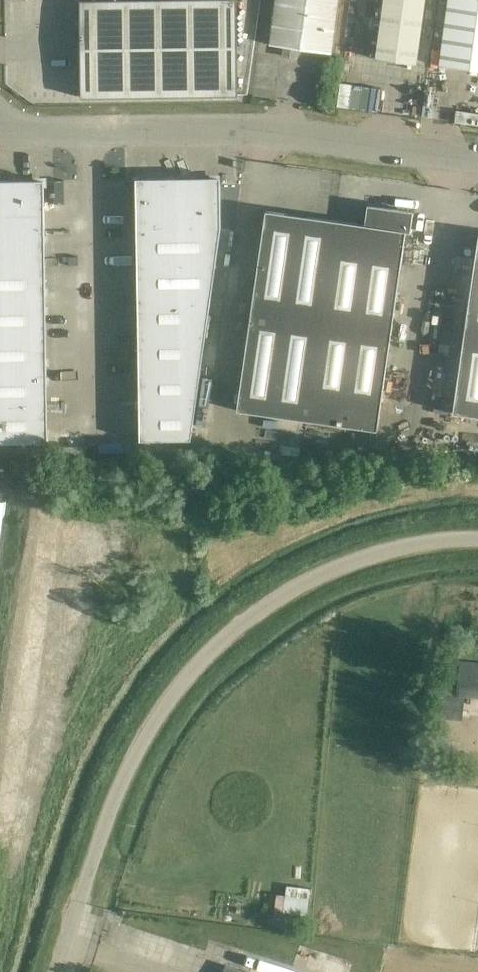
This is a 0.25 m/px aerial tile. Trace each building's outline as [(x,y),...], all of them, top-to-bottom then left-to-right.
[(81,1),(82,97),(238,95),(237,0),(170,0),(81,1)] [(273,25),(270,45),(331,53),(334,33),(338,0),(276,0),(273,25)] [(378,39),(376,59),(416,64),(425,0),(384,0),(378,39)] [(439,66),(477,71),(477,0),(448,0),(439,66)] [(457,105),(477,108),(477,83),(460,81),(457,105)] [(344,95),(342,107),(366,110),(368,98),(344,95)] [(220,178),(192,179),(193,228),(221,228),(220,178)] [(138,229),(165,228),(165,179),(137,180),(138,229)] [(165,228),(193,228),(192,179),(165,179),(165,228)] [(45,223),(44,180),(0,181),(0,224),(45,223)] [(368,205),(365,225),(266,211),(237,411),(378,431),(406,232),(411,233),(414,212),(368,205)] [(45,265),(45,223),(0,224),(0,266),(45,265)] [(138,229),(139,264),(216,263),(221,228),(193,228),(165,228),(138,229)] [(453,413),(477,417),(477,239),(453,413)] [(216,263),(139,264),(139,299),(211,298),(216,263)] [(0,266),(0,301),(46,301),(45,265),(0,266)] [(139,299),(140,334),(206,334),(211,298),(139,299)] [(0,301),(0,336),(46,336),(46,301),(0,301)] [(206,334),(140,334),(140,370),(201,369),(206,334)] [(46,336),(0,336),(0,372),(47,371),(46,336)] [(140,370),(141,405),(196,405),(201,369),(140,370)] [(47,371),(0,372),(0,408),(48,407),(47,371)] [(191,439),(196,405),(141,405),(141,440),(191,439)] [(48,407),(0,408),(0,444),(48,443),(48,407)] [(457,696),(465,697),(471,697),(477,698),(477,663),(460,662),(459,679),(458,682),(457,696)] [(286,893),(285,901),(309,903),(309,896),(310,888),(286,886),(286,893)] [(276,900),(274,917),(307,921),(309,903),(285,901),(276,900)]
